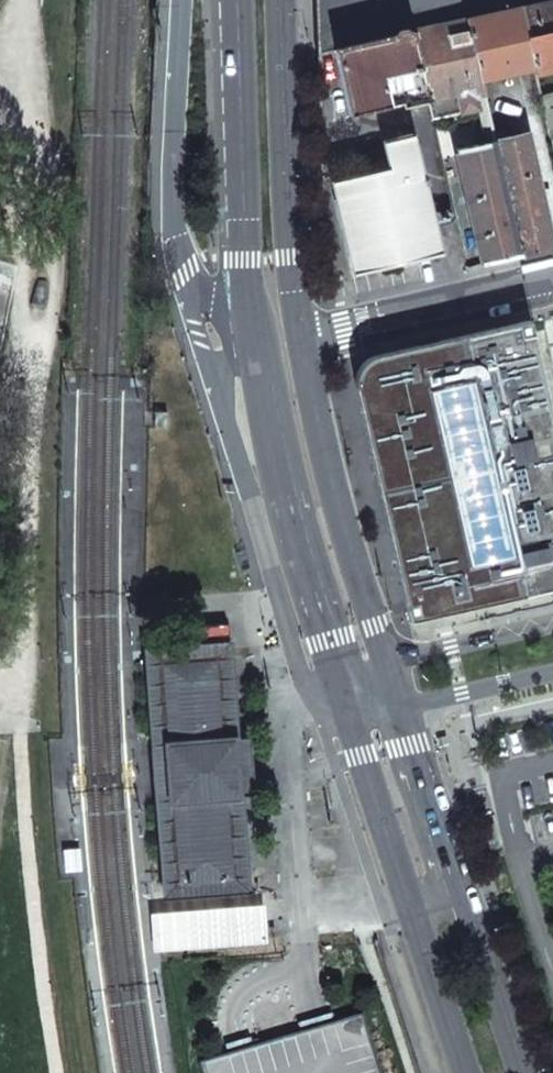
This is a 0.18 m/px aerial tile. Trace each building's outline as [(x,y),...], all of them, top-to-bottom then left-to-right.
[(520,7),(533,66),(535,71),(552,67),(552,0),(550,0),(520,7)] [(490,14),(466,19),(480,78),(533,66),(520,7),(490,14)] [(442,25),(413,31),(428,101),(432,118),(460,111),(477,108),(476,97),(484,95),(480,78),(466,19),(442,25)] [(334,49),(348,114),(402,102),(403,108),(428,101),(413,31),(366,42),(334,49)] [(541,97),(548,130),(552,128),(552,95),(541,97)] [(520,256),(541,251),(552,248),(552,246),(527,132),(493,141),(520,256)] [(331,180),(352,273),(440,252),(412,134),(382,141),(388,167),(331,180)] [(456,149),(482,264),(505,259),(520,256),(493,141),(456,149)] [(370,355),(367,357),(359,367),(357,372),(355,378),(355,379),(408,619),(452,609),(512,596),(552,587),(552,426),(528,320),(505,325),(383,353),(370,355)] [(243,548),(235,551),(241,570),(245,569),(248,568),(243,548)] [(216,658),(152,663),(154,682),(163,682),(177,882),(233,877),(226,796),(238,795),(233,737),(222,739),(216,658)] [(491,825),(480,827),(486,847),(496,844),(491,825)] [(80,845),(62,846),(63,872),(81,871),(80,845)] [(224,904),(157,909),(159,948),(160,948),(264,942),(261,902),(224,904)] [(202,1072),(377,1072),(360,1016),(329,1025),(242,1050),(199,1063),(202,1072)]
